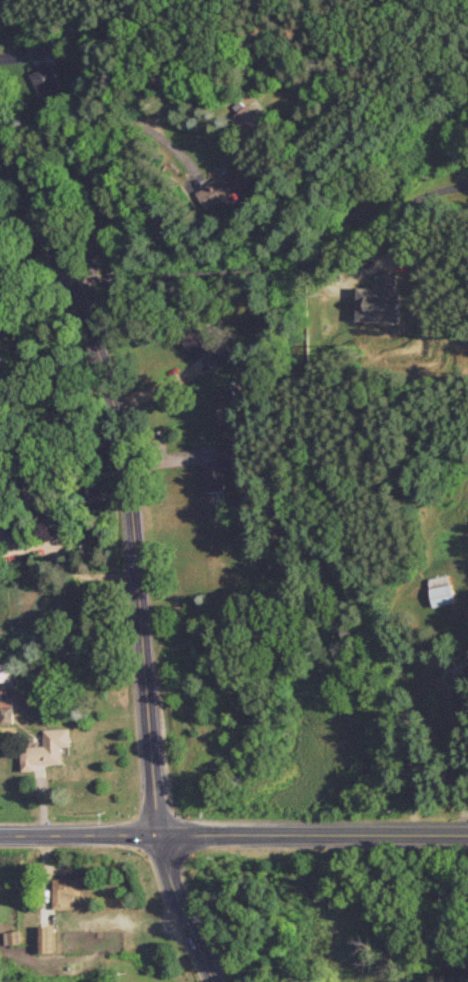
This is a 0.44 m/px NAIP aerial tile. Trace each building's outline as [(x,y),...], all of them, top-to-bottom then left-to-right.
[(34,59),(62,50),(57,34),(29,43),(34,59)] [(39,94),(59,88),(52,65),(43,68),(42,67),(32,70),(39,94)] [(263,120),(245,104),(233,118),(250,134),(263,120)] [(210,209),(254,182),(242,163),(198,190),(210,209)] [(358,320),(398,322),(400,288),(396,288),(397,273),(378,272),(377,288),(359,287),(358,320)] [(182,338),(195,361),(214,351),(201,328),(182,338)] [(455,602),(449,574),(428,578),(434,607),(455,602)] [(12,681),(12,663),(0,663),(0,681),(12,681)] [(14,700),(0,700),(1,724),(14,724),(14,700)] [(44,729),(45,745),(21,746),(22,771),(36,770),(35,764),(63,763),(63,747),(71,746),(71,728),(44,729)] [(54,909),(74,908),(74,895),(80,895),(80,878),(53,878),(54,909)] [(56,925),(37,925),(37,952),(56,952),(56,925)] [(19,931),(5,931),(6,944),(20,943),(19,931)]
